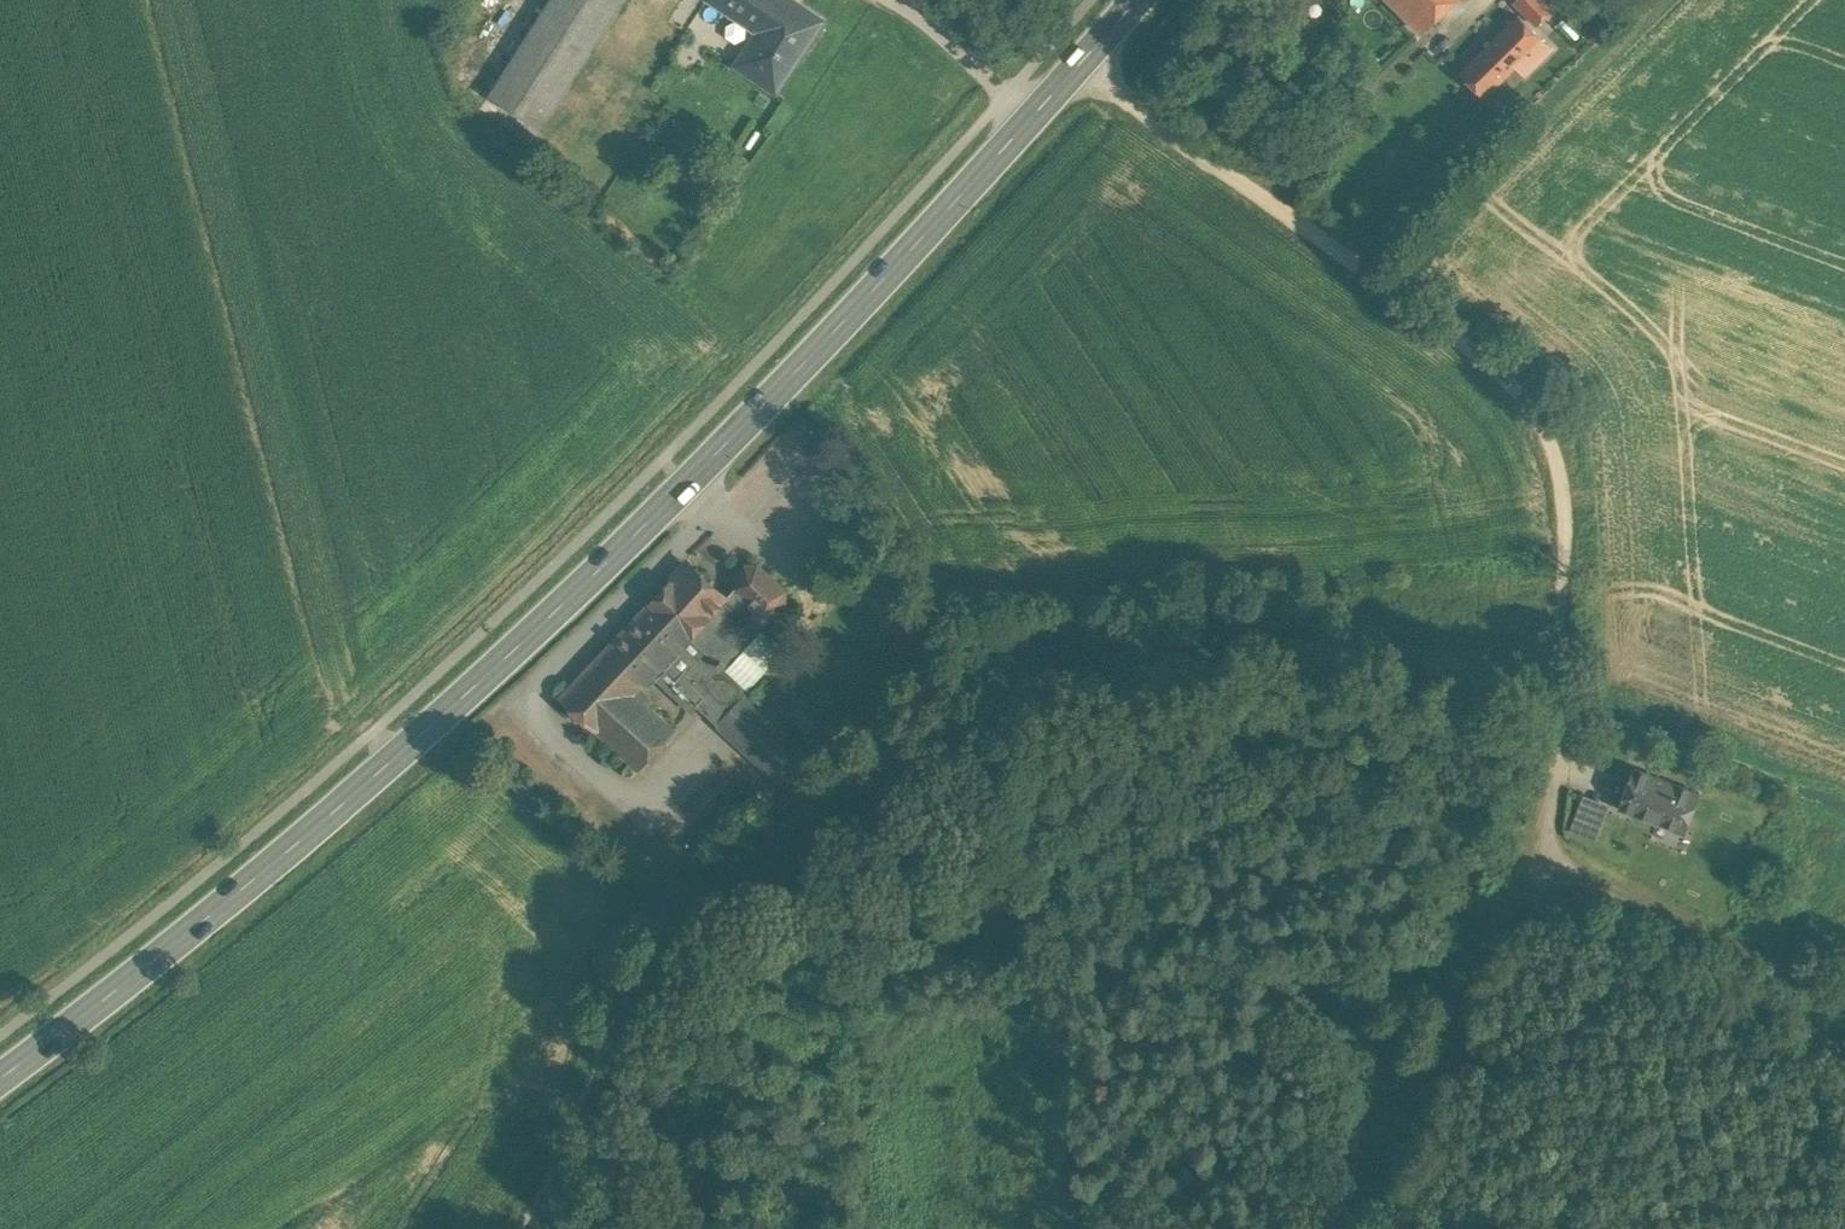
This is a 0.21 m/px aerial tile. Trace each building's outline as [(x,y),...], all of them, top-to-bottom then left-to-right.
[(489,94),(541,127),(622,0),(550,0),(489,94)] [(797,0),(713,0),(758,30),(736,63),(776,91),(824,18),(797,0)] [(1422,30),(1453,0),(1392,0),(1422,30)] [(1518,16),(1462,71),(1485,93),(1541,38),(1518,16)] [(1335,54),(1328,62),(1335,69),(1343,61),(1335,54)] [(639,685),(655,668),(690,702),(701,690),(705,694),(697,703),(806,803),(833,774),(781,727),(791,716),(766,693),(756,704),(745,694),(750,689),(722,663),(725,660),(723,658),(766,612),(777,611),(786,601),(786,588),(758,563),(746,563),(736,574),(737,585),(719,603),(709,594),(715,588),(686,562),(671,579),(671,580),(652,601),(561,697),(597,730),(640,769),(678,730),(649,703),(653,698),(639,685)] [(1278,599),(1268,600),(1273,631),(1283,629),(1278,599)] [(1704,778),(1646,756),(1634,788),(1691,810),(1704,778)] [(1565,828),(1594,835),(1603,797),(1574,789),(1565,828)]
